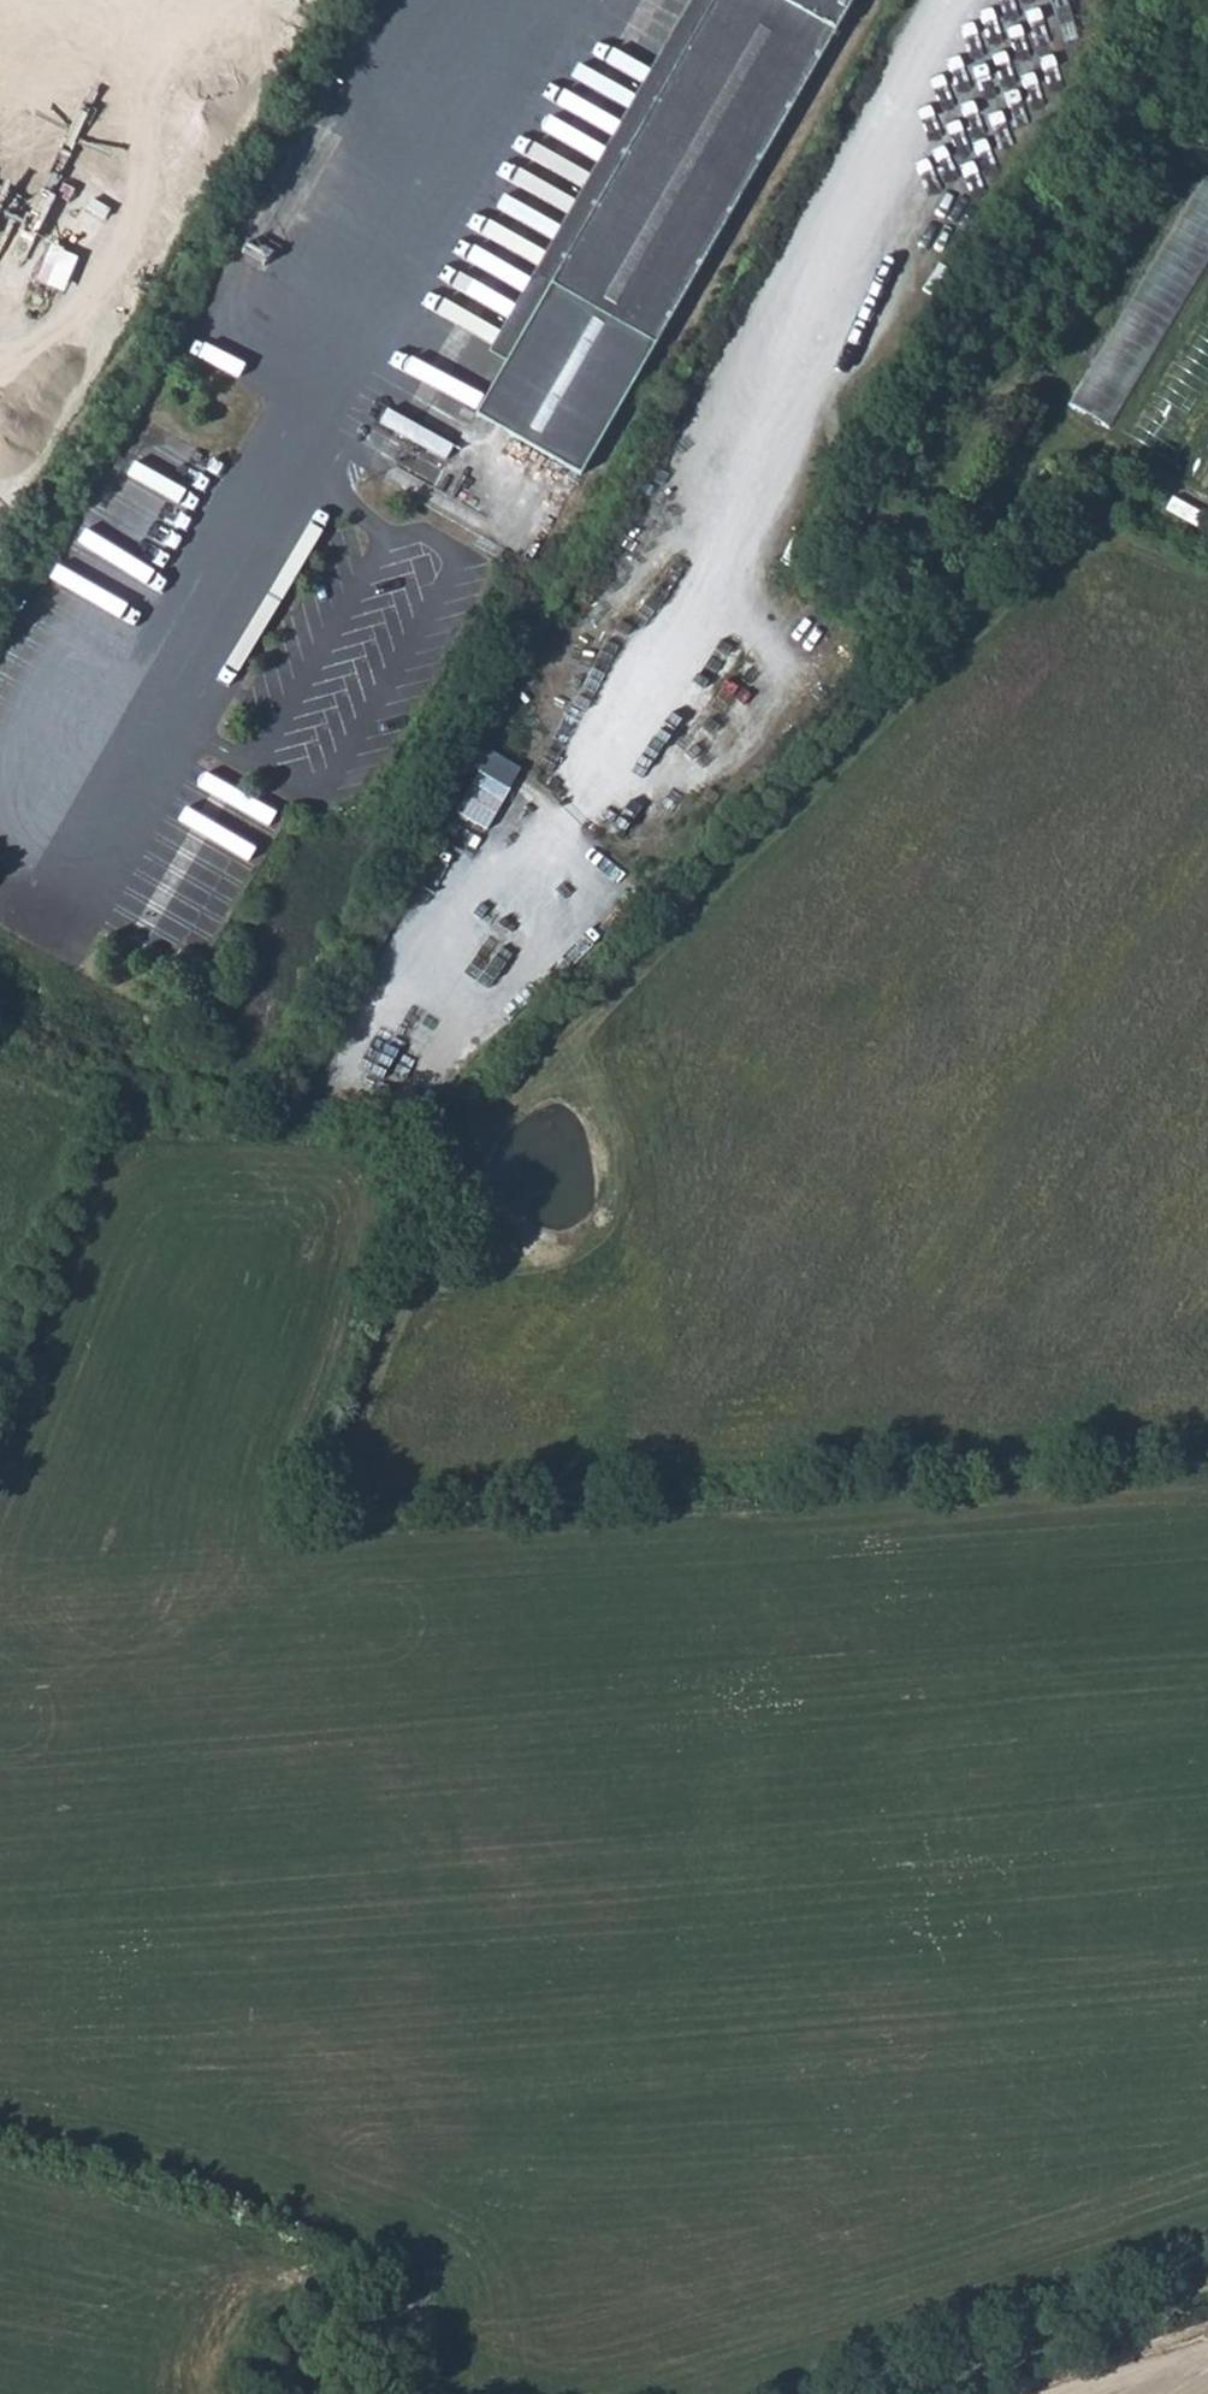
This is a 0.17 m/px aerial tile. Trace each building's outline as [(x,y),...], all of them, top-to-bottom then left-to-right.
[(570,280),(674,340),(865,0),(727,0),(570,280)] [(1080,407),(1124,430),(1207,266),(1207,160),(1206,159),(1080,407)] [(674,340),(570,280),(506,392),(611,451),(674,340)] [(461,813),(494,829),(525,765),(492,749),(461,813)]
